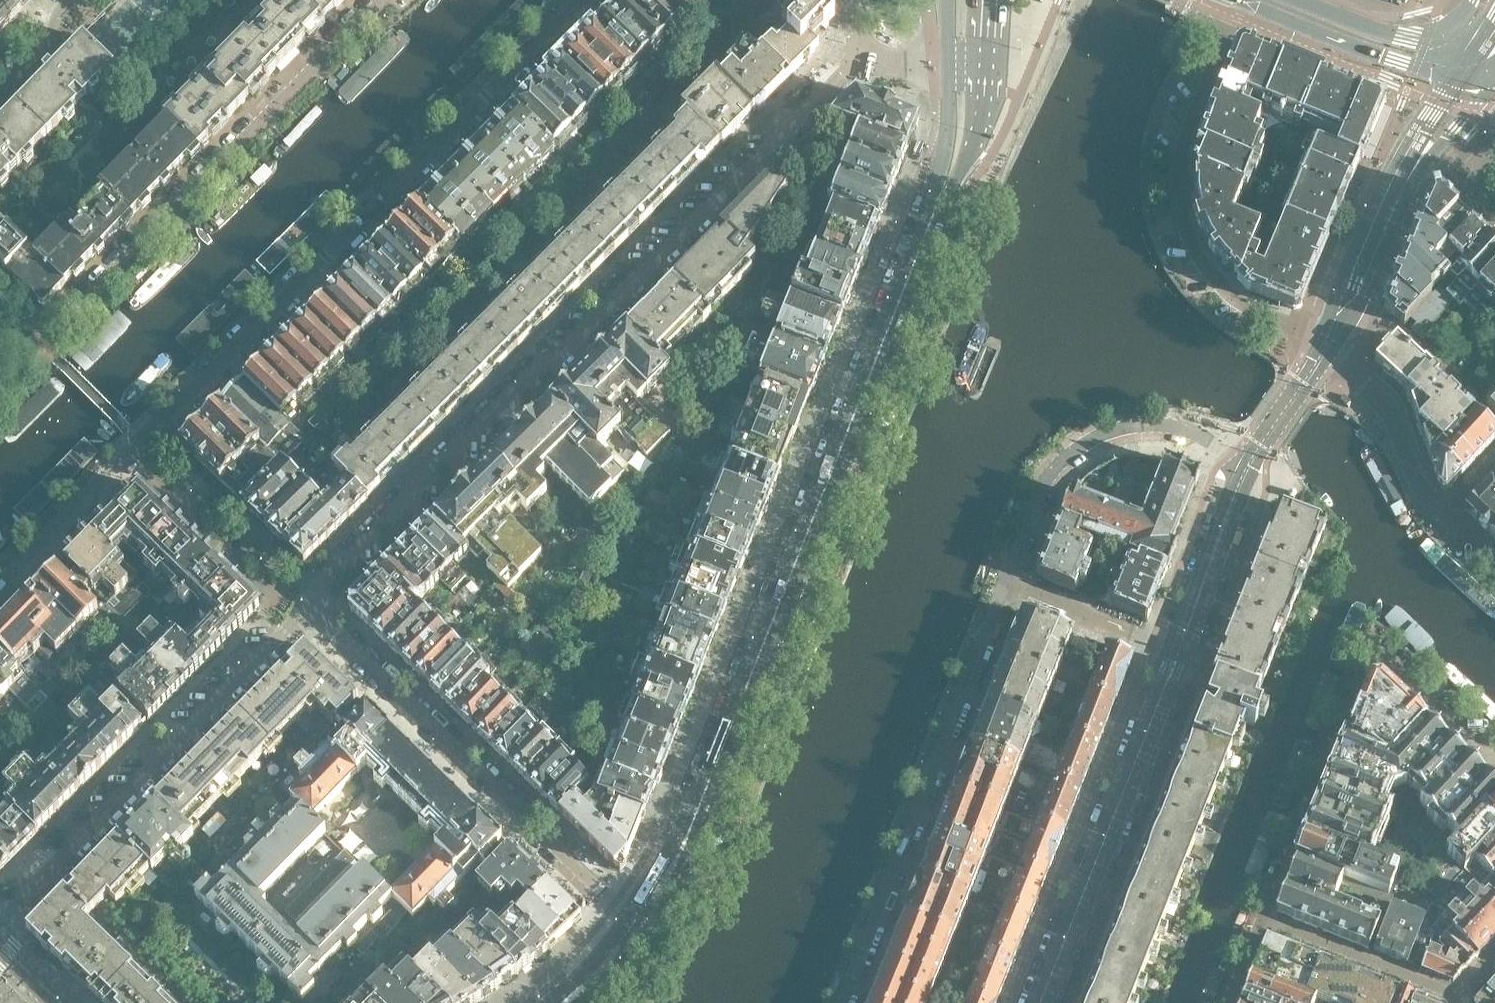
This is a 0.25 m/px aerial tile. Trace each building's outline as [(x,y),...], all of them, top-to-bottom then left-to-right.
[(30,0),(0,0),(0,25),(3,28),(30,0)] [(204,77),(244,37),(263,18),(280,0),(212,0),(150,63),(161,74),(141,94),(164,118),(204,77)] [(335,10),(325,0),(280,0),(263,18),(296,50),(335,10)] [(335,10),(345,0),(325,0),(335,10)] [(627,0),(621,0),(609,12),(650,52),(664,38),(627,0)] [(656,0),(627,0),(664,38),(679,23),(656,0)] [(685,0),(656,0),(679,23),(694,8),(685,0)] [(694,8),(702,0),(685,0),(694,8)] [(829,26),(834,21),(826,0),(773,0),(783,13),(789,23),(760,52),(787,79),(818,48),(813,42),(829,26)] [(650,52),(609,12),(594,27),(635,67),(650,52)] [(296,50),(263,18),(244,37),(277,69),(296,50)] [(635,67),(594,27),(578,43),(619,83),(635,67)] [(687,56),(700,44),(688,32),(676,44),(687,56)] [(348,106),(349,105),(412,44),(412,43),(412,41),(411,39),(411,38),(410,36),(409,35),(407,34),(406,34),(404,33),(403,33),(401,33),(400,33),(339,90),(338,91),(338,93),(337,94),(337,96),(337,97),(337,99),(338,100),(338,102),(339,103),(340,104),(342,105),(343,105),(345,106),(346,106),(348,106)] [(114,67),(83,37),(0,122),(0,184),(114,67)] [(237,110),(277,69),(244,37),(204,77),(237,110)] [(787,79),(760,52),(749,41),(715,75),(753,112),(787,79)] [(619,83),(578,43),(563,58),(603,99),(619,83)] [(1247,92),(1263,51),(1245,43),(1237,46),(1223,82),(1247,92)] [(1262,114),(1284,59),(1263,51),(1247,92),(1240,109),(1239,111),(1259,119),(1262,114)] [(603,99),(563,58),(547,74),(587,115),(603,99)] [(1302,121),(1321,75),(1284,59),(1262,114),(1280,121),(1283,113),(1295,118),(1292,126),(1300,129),(1303,122),(1302,121)] [(141,91),(152,80),(142,71),(132,82),(141,91)] [(587,115),(547,74),(531,90),(572,130),(587,115)] [(753,113),(753,112),(715,75),(680,109),(683,112),(700,129),(719,147),(719,148),(753,113)] [(1321,129),(1340,83),(1321,75),(1302,121),(1303,122),(1321,129)] [(197,150),(237,110),(204,77),(164,118),(166,120),(197,150)] [(1240,109),(1247,92),(1223,82),(1216,99),(1240,109)] [(1341,137),(1360,91),(1340,83),(1321,129),(1329,132),(1330,133),(1341,137)] [(572,130),(531,90),(513,108),(553,149),(572,130)] [(1359,163),(1382,106),(1379,99),(1360,91),(1341,137),(1330,133),(1328,136),(1332,138),(1328,150),(1359,163)] [(916,126),(918,120),(919,118),(895,109),(896,107),(880,101),(880,102),(856,93),(832,118),(859,128),(907,148),(910,141),(912,141),(917,126),(916,126)] [(1254,132),(1259,119),(1239,111),(1240,109),(1216,99),(1207,121),(1258,141),(1261,135),(1254,132)] [(282,155),(287,152),(326,111),(327,110),(327,108),(328,107),(328,105),(328,104),(328,102),(328,101),(324,101),(322,101),(320,102),(318,103),(277,144),(274,148),(274,149),(274,151),(275,152),(275,153),(276,154),(277,155),(279,155),(280,155),(281,156),(282,155)] [(553,149),(513,108),(481,140),(522,181),(553,149)] [(662,204),(719,147),(700,129),(683,112),(665,130),(659,125),(633,152),(638,157),(626,168),(662,204)] [(0,220),(0,266),(43,308),(197,150),(166,120),(35,255),(0,220)] [(1252,156),(1258,141),(1207,121),(1199,144),(1258,168),(1262,160),(1252,156)] [(904,157),(907,150),(908,148),(907,148),(859,128),(849,154),(898,173),(898,171),(901,164),(904,157)] [(522,181),(481,140),(449,172),(490,213),(522,181)] [(574,169),(592,151),(581,140),(563,158),(574,169)] [(1248,193),(1258,168),(1199,144),(1199,145),(1195,155),(1199,158),(1194,170),(1194,171),(1241,191),(1248,193)] [(1351,182),(1359,163),(1328,150),(1315,144),(1311,154),(1304,151),(1301,158),(1309,162),(1308,163),(1351,182)] [(894,182),(897,175),(898,173),(849,154),(840,178),(888,197),(889,196),(888,196),(891,189),(894,182)] [(215,234),(216,233),(269,182),(278,163),(274,159),(256,169),(206,222),(205,223),(204,224),(203,225),(203,227),(203,229),(204,230),(204,231),(205,232),(207,233),(208,234),(209,235),(211,235),(212,235),(214,234),(215,234)] [(1351,182),(1308,163),(1300,182),(1344,200),(1351,182)] [(612,255),(662,204),(626,168),(615,180),(610,174),(582,202),(588,207),(576,219),(612,255)] [(1232,213),(1241,191),(1194,171),(1194,197),(1232,213)] [(490,213),(449,172),(417,204),(456,242),(458,244),(490,213)] [(879,219),(888,197),(840,178),(835,190),(832,189),(828,199),(834,202),(879,219)] [(1336,218),(1344,200),(1300,182),(1297,189),(1287,185),(1282,196),(1292,200),(1336,218)] [(787,207),(793,201),(794,200),(783,195),(788,189),(773,183),(773,184),(769,188),(765,186),(722,229),(723,230),(717,236),(717,235),(700,252),(674,279),(709,314),(751,271),(747,267),(755,259),(747,248),(787,207)] [(1434,230),(1457,207),(1438,190),(1432,191),(1421,218),(1434,230)] [(326,191),(255,262),(270,277),(341,205),(326,191)] [(1209,244),(1221,214),(1230,218),(1232,213),(1194,197),(1197,208),(1193,209),(1195,224),(1200,234),(1204,233),(1204,234),(1209,244)] [(1328,237),(1336,218),(1292,200),(1285,219),(1328,237)] [(793,213),(799,207),(793,201),(787,207),(793,213)] [(870,243),(879,219),(834,202),(825,225),(870,243)] [(456,242),(417,204),(402,220),(440,258),(456,242)] [(1448,243),(1470,220),(1457,207),(1434,230),(1448,243)] [(1223,265),(1240,222),(1230,218),(1221,214),(1209,244),(1210,245),(1206,248),(1215,260),(1218,258),(1223,265)] [(1448,243),(1434,230),(1421,218),(1412,241),(1431,260),(1432,259),(1448,243)] [(568,299),(612,255),(576,219),(565,230),(559,225),(537,248),(542,253),(532,263),(568,299)] [(1328,237),(1285,219),(1277,237),(1321,255),(1328,237)] [(440,258),(402,220),(386,236),(424,274),(440,258)] [(1448,275),(1486,235),(1470,220),(1448,243),(1432,259),(1448,275)] [(1250,252),(1255,242),(1260,230),(1240,222),(1223,265),(1238,280),(1250,252)] [(860,267),(869,245),(870,243),(825,225),(815,249),(860,267)] [(1267,246),(1271,235),(1260,230),(1255,242),(1267,246)] [(1494,267),(1494,243),(1486,235),(1448,275),(1431,292),(1417,308),(1402,323),(1404,325),(1413,316),(1419,321),(1411,330),(1421,339),(1453,299),(1460,305),(1463,303),(1461,302),(1453,294),(1458,288),(1467,295),(1494,267)] [(424,274),(386,236),(370,252),(408,290),(424,274)] [(1313,273),(1321,255),(1277,237),(1270,256),(1313,273)] [(139,311),(140,310),(200,251),(201,249),(202,246),(201,242),(200,240),(200,239),(199,239),(198,238),(197,238),(195,238),(193,238),(192,238),(189,239),(187,241),(185,243),(130,300),(129,302),(128,303),(128,304),(128,306),(128,307),(129,308),(129,309),(130,310),(131,310),(131,311),(132,311),(133,312),(135,312),(137,312),(139,311)] [(1448,275),(1432,259),(1431,260),(1412,241),(1402,265),(1431,292),(1448,275)] [(851,290),(860,268),(860,267),(815,249),(806,272),(851,290)] [(408,290),(370,252),(354,268),(392,306),(408,290)] [(1262,274),(1263,271),(1253,267),(1258,255),(1250,252),(1238,280),(1236,282),(1248,294),(1250,291),(1257,294),(1264,275),(1262,274)] [(1306,292),(1313,273),(1270,256),(1263,271),(1262,274),(1264,275),(1306,292)] [(521,346),(568,299),(532,263),(520,275),(515,270),(491,293),(496,298),(485,310),(521,346)] [(1431,292),(1402,265),(1393,286),(1417,308),(1431,292)] [(1494,310),(1494,267),(1467,295),(1461,302),(1463,303),(1463,302),(1484,321),(1494,310)] [(392,306),(354,268),(338,284),(377,322),(392,306)] [(842,312),(851,291),(851,290),(806,272),(801,270),(792,292),(842,312)] [(175,341),(192,357),(261,287),(245,271),(175,341)] [(1299,307),(1306,292),(1264,275),(1257,294),(1293,309),(1299,307)] [(663,364),(711,315),(709,314),(674,279),(627,327),(628,328),(663,364)] [(377,322),(338,284),(322,300),(361,338),(377,322)] [(1417,308),(1393,286),(1384,308),(1402,323),(1417,308)] [(834,333),(842,312),(792,292),(787,306),(784,305),(784,303),(769,297),(765,306),(834,333)] [(361,338),(322,300),(306,316),(345,354),(361,338)] [(834,333),(765,306),(761,315),(777,322),(778,320),(781,321),(775,335),(825,355),(833,335),(834,333)] [(473,394),(521,346),(485,310),(473,322),(468,317),(442,343),(447,348),(437,358),(473,394)] [(72,359),(85,372),(132,324),(119,311),(72,359)] [(345,354),(306,316),(290,332),(329,370),(345,354)] [(647,393),(670,371),(663,364),(628,328),(626,327),(608,345),(605,349),(604,348),(593,359),(594,359),(574,379),(574,378),(551,401),(552,402),(594,444),(598,448),(619,427),(647,455),(670,432),(639,401),(647,393)] [(329,370),(290,332),(274,348),(313,386),(329,370)] [(817,376),(825,355),(775,335),(770,347),(752,340),(748,349),(817,377),(817,376)] [(1474,411),(1452,390),(1448,395),(1433,380),(1437,376),(1396,338),(1375,361),(1383,369),(1382,370),(1390,378),(1391,377),(1406,390),(1405,391),(1409,403),(1410,402),(1418,423),(1416,425),(1420,436),(1422,435),(1430,458),(1448,438),(1474,411)] [(313,386),(274,348),(259,364),(297,402),(313,386)] [(817,377),(748,349),(744,358),(763,366),(758,378),(760,379),(808,398),(816,377),(817,377)] [(160,354),(126,390),(122,396),(120,403),(124,407),(130,405),(136,402),(171,365),(172,363),(173,362),(173,361),(173,360),(173,359),(173,357),(172,356),(171,355),(170,354),(169,353),(168,352),(166,352),(165,352),(164,352),(162,353),(160,354)] [(425,442),(473,394),(437,358),(426,369),(421,364),(394,391),(399,396),(389,406),(425,442)] [(297,402),(259,364),(243,380),(281,418),(297,402)] [(17,440),(64,392),(66,385),(57,376),(49,380),(1,426),(0,432),(0,434),(9,443),(17,440)] [(786,455),(800,421),(799,420),(808,398),(760,379),(766,382),(759,400),(753,397),(749,406),(728,398),(714,433),(734,441),(735,440),(736,440),(736,439),(741,441),(733,459),(728,457),(728,458),(776,478),(786,455)] [(290,454),(303,440),(281,418),(243,380),(180,443),(220,482),(242,503),(281,463),(290,454)] [(1486,404),(1494,412),(1494,393),(1486,404)] [(597,459),(588,450),(594,444),(552,402),(537,416),(536,416),(533,419),(517,434),(518,434),(515,437),(515,438),(493,459),(537,503),(546,493),(536,483),(544,475),(540,470),(546,465),(589,508),(623,474),(603,453),(597,459)] [(368,499),(425,442),(389,406),(378,417),(373,412),(347,438),(353,443),(331,464),(346,478),(367,500),(368,499)] [(1494,438),(1494,431),(1474,411),(1448,438),(1473,461),(1494,438)] [(293,458),(309,442),(305,438),(303,440),(290,454),(293,458)] [(1445,492),(1473,461),(1448,438),(1430,458),(1440,487),(1445,492)] [(14,510),(28,525),(98,453),(85,439),(14,510)] [(1406,507),(1381,450),(1380,448),(1378,446),(1376,445),(1372,445),(1370,446),(1367,447),(1365,450),(1364,452),(1364,454),(1365,458),(1389,515),(1392,520),(1397,524),(1401,527),(1406,529),(1408,524),(1408,519),(1408,513),(1406,507)] [(776,478),(728,458),(722,455),(716,470),(718,471),(715,479),(719,480),(768,500),(776,478)] [(541,555),(498,512),(504,506),(512,513),(520,505),(527,512),(537,503),(493,459),(471,481),(471,480),(468,483),(467,483),(452,498),(452,499),(449,502),(450,502),(434,518),(468,553),(476,561),(482,555),(491,564),(485,570),(507,588),(541,555)] [(1171,545),(1200,474),(1164,460),(1141,519),(1071,491),(1070,495),(1069,495),(1062,513),(1061,518),(1061,520),(1082,528),(1079,534),(1139,557),(1167,568),(1176,547),(1171,545)] [(262,523),(301,483),(281,463),(242,503),(262,523)] [(367,500),(346,478),(343,481),(341,479),(338,482),(340,484),(327,497),(348,519),(367,500)] [(1466,510),(1465,511),(1494,539),(1494,479),(1466,510)] [(759,522),(768,500),(719,480),(710,503),(759,522)] [(322,502),(319,500),(301,483),(262,523),(282,543),(308,517),(322,502)] [(134,530),(159,505),(138,485),(114,510),(134,530)] [(348,519),(327,497),(324,500),(322,498),(319,500),(322,502),(308,517),(329,538),(348,519)] [(750,544),(759,522),(710,503),(701,525),(750,544)] [(1304,579),(1326,523),(1279,504),(1271,525),(1269,532),(1268,532),(1257,561),(1304,579)] [(143,549),(173,519),(159,505),(134,530),(118,546),(121,549),(124,545),(128,549),(136,541),(143,549)] [(112,553),(118,546),(134,530),(114,510),(91,533),(112,553)] [(308,559),(329,538),(308,517),(282,543),(304,563),(308,559)] [(468,553),(434,518),(420,532),(454,567),(468,553)] [(150,570),(187,533),(173,519),(143,549),(151,556),(143,564),(150,570)] [(1076,541),(1079,534),(1082,528),(1061,520),(1060,519),(1051,541),(1089,556),(1092,547),(1076,541)] [(741,567),(750,544),(701,525),(693,547),(741,567)] [(0,527),(0,549),(6,543),(10,536),(8,528),(1,527),(0,527)] [(454,567),(420,532),(405,546),(440,581),(454,567)] [(136,576),(118,559),(112,553),(91,533),(77,547),(122,591),(136,576)] [(172,576),(201,546),(187,533),(150,570),(147,574),(149,576),(153,573),(157,577),(164,569),(172,576)] [(591,535),(578,553),(587,560),(588,559),(599,543),(591,535)] [(1418,543),(1417,548),(1417,549),(1419,552),(1421,556),(1480,609),(1483,611),(1486,613),(1493,617),(1494,617),(1494,598),(1492,595),(1434,542),(1430,540),(1427,538),(1425,538),(1421,539),(1419,541),(1418,543)] [(1085,566),(1089,556),(1051,541),(1045,559),(1088,576),(1091,569),(1085,566)] [(178,598),(215,560),(201,546),(172,576),(180,584),(172,592),(178,598)] [(440,581),(405,546),(391,561),(425,595),(440,581)] [(122,591),(77,547),(63,562),(90,589),(107,606),(122,591)] [(732,589),(741,567),(693,547),(684,570),(732,589)] [(1154,603),(1167,568),(1139,557),(1136,565),(1127,561),(1119,581),(1112,578),(1110,586),(1154,603)] [(1088,576),(1045,559),(1037,577),(1075,592),(1079,581),(1085,584),(1088,576)] [(200,604),(230,574),(215,560),(178,598),(175,601),(178,604),(181,601),(185,605),(193,597),(200,604)] [(425,595),(391,561),(377,574),(400,597),(401,596),(405,591),(414,601),(420,601),(425,595)] [(1281,635),(1304,579),(1257,561),(1249,581),(1247,588),(1246,588),(1234,617),(1281,635)] [(98,611),(83,596),(90,589),(63,562),(0,626),(0,653),(15,668),(25,658),(25,657),(30,652),(34,655),(46,643),(56,653),(98,611)] [(724,612),(732,589),(684,570),(675,593),(724,612)] [(214,618),(244,588),(230,574),(200,604),(208,612),(200,619),(207,626),(214,618)] [(370,628),(400,597),(377,574),(350,601),(350,609),(370,628)] [(1154,603),(1110,586),(1107,593),(1113,596),(1110,605),(1147,620),(1154,603)] [(232,635),(258,608),(262,605),(244,588),(214,618),(232,635)] [(580,613),(587,594),(573,588),(565,607),(580,613)] [(715,634),(724,612),(675,593),(666,615),(715,634)] [(384,642),(417,608),(408,598),(406,601),(401,596),(400,597),(370,628),(384,642)] [(1379,612),(1379,614),(1379,615),(1379,617),(1380,619),(1381,620),(1382,622),(1416,653),(1423,656),(1434,645),(1431,637),(1396,606),(1395,605),(1393,604),(1391,604),(1389,604),(1388,604),(1386,604),(1384,605),(1382,606),(1381,607),(1380,609),(1380,610),(1379,612)] [(398,656),(432,621),(418,607),(417,608),(384,642),(398,656)] [(1331,668),(1343,673),(1368,613),(1356,609),(1331,668)] [(715,634),(666,615),(661,613),(652,635),(657,637),(706,656),(715,634)] [(1064,655),(1072,633),(1023,613),(1014,636),(1064,655)] [(1259,692),(1276,648),(1281,635),(1234,617),(1223,646),(1224,646),(1221,653),(1220,653),(1212,674),(1216,675),(1259,692)] [(204,664),(232,635),(214,618),(207,626),(187,646),(204,664)] [(412,669),(446,635),(432,621),(398,656),(412,669)] [(204,664),(187,646),(174,634),(167,642),(151,627),(148,630),(145,627),(142,630),(190,678),(204,664)] [(526,674),(552,648),(537,629),(509,658),(526,674)] [(190,678),(142,630),(139,633),(142,636),(138,640),(154,655),(146,663),(176,692),(190,678)] [(427,684),(461,649),(446,635),(412,669),(427,684)] [(1055,677),(1064,655),(1014,636),(1006,657),(1055,677)] [(697,679),(706,656),(657,637),(648,659),(697,679)] [(358,699),(340,681),(305,646),(278,674),(312,707),(332,726),(357,700),(358,699)] [(1117,694),(1132,657),(1106,646),(1088,690),(1115,700),(1117,694)] [(441,698),(475,663),(461,649),(427,684),(441,698)] [(15,668),(0,653),(0,683),(8,691),(33,715),(48,700),(15,668)] [(176,692),(146,663),(139,670),(124,655),(120,659),(117,656),(114,659),(162,707),(176,692)] [(1047,698),(1055,677),(1006,657),(997,679),(1047,698)] [(162,707),(114,659),(111,662),(113,665),(102,677),(148,721),(162,707)] [(688,701),(697,679),(648,659),(639,682),(688,701)] [(87,676),(94,668),(86,661),(79,668),(87,676)] [(456,712),(485,682),(490,677),(475,663),(441,698),(456,712)] [(272,749),(312,707),(278,674),(237,715),(272,749)] [(1257,718),(1261,706),(1254,703),(1259,692),(1216,675),(1207,699),(1207,700),(1205,706),(1200,703),(1188,733),(1252,758),(1257,745),(1241,732),(1244,723),(1254,727),(1257,718)] [(1465,756),(1381,677),(1370,678),(1344,737),(1324,786),(1373,806),(1383,781),(1399,788),(1412,774),(1431,793),(1465,756)] [(1038,720),(1047,698),(997,679),(989,700),(1038,720)] [(473,729),(503,699),(485,682),(456,712),(473,729)] [(679,723),(688,701),(639,682),(631,704),(633,705),(679,723)] [(0,683),(0,696),(3,696),(8,691),(0,683)] [(142,727),(100,686),(78,708),(69,718),(76,725),(65,736),(72,743),(48,768),(44,764),(36,773),(25,762),(16,772),(16,771),(0,787),(0,800),(8,809),(35,835),(142,727)] [(1098,743),(1115,700),(1088,690),(1071,733),(1098,743)] [(490,745),(520,715),(503,699),(473,729),(490,745)] [(446,896),(479,863),(487,870),(495,861),(488,854),(501,841),(502,840),(494,832),(478,816),(477,817),(389,731),(389,730),(366,707),(365,708),(357,700),(332,726),(332,727),(294,765),(301,772),(298,775),(305,781),(289,797),(296,804),(312,819),(356,773),(357,774),(366,764),(377,776),(373,780),(382,789),(386,785),(423,821),(419,825),(428,834),(432,829),(444,841),(435,850),(435,851),(391,896),(392,898),(399,905),(406,911),(413,918),(429,902),(435,908),(437,905),(445,913),(454,904),(446,896)] [(1030,741),(1038,720),(989,700),(980,722),(1030,741)] [(1485,711),(1494,720),(1494,703),(1493,701),(1485,711)] [(670,746),(679,723),(633,705),(624,727),(670,746)] [(231,791),(272,749),(237,715),(196,757),(231,791)] [(507,762),(537,732),(520,715),(490,745),(507,762)] [(19,731),(8,721),(0,729),(0,741),(5,745),(19,731)] [(1021,763),(1030,741),(980,722),(972,744),(1021,763)] [(524,779),(554,749),(544,739),(553,729),(546,723),(537,732),(507,762),(524,779)] [(662,768),(670,746),(624,727),(615,750),(662,768)] [(1091,760),(1098,743),(1071,733),(1054,776),(1081,787),(1092,761),(1091,760)] [(1231,812),(1252,758),(1188,733),(1178,759),(1178,760),(1167,787),(1231,812)] [(1313,748),(1296,741),(1271,805),(1288,812),(1313,748)] [(1013,785),(1021,763),(972,744),(963,765),(1013,785)] [(601,769),(591,745),(580,756),(577,759),(594,776),(601,769)] [(571,765),(577,759),(580,756),(574,750),(565,759),(554,749),(524,779),(542,796),(571,765)] [(653,790),(662,768),(615,750),(606,772),(653,790)] [(1494,804),(1494,784),(1465,756),(1431,793),(1422,803),(1461,840),(1494,804)] [(190,832),(231,791),(196,757),(155,799),(156,799),(190,832)] [(559,812),(571,799),(588,782),(571,765),(542,796),(559,812)] [(1004,806),(1013,785),(963,765),(955,787),(1004,806)] [(643,814),(653,790),(606,772),(597,796),(643,814)] [(1064,830),(1081,787),(1054,776),(1037,819),(1064,830)] [(1388,812),(1373,806),(1324,786),(1304,835),(1368,861),(1388,812)] [(996,828),(1004,806),(955,787),(947,808),(996,828)] [(1185,929),(1231,812),(1167,787),(1157,812),(1157,813),(1153,823),(1136,865),(1136,866),(1122,902),(1164,919),(1164,920),(1185,929)] [(643,814),(597,796),(591,794),(584,812),(583,815),(597,820),(635,836),(643,814)] [(194,836),(190,832),(156,799),(155,800),(154,800),(139,815),(140,816),(118,837),(152,871),(152,872),(168,856),(183,870),(190,862),(179,851),(194,836)] [(597,820),(583,815),(584,812),(571,799),(559,812),(585,839),(597,820)] [(328,964),(344,947),(349,951),(358,942),(353,938),(370,921),(374,925),(383,916),(379,912),(392,898),(391,896),(364,870),(363,871),(299,936),(294,931),(292,932),(264,905),(266,903),(261,898),(325,832),(312,819),(296,804),(282,818),(278,814),(269,823),(274,827),(257,844),(253,840),(244,849),(248,853),(232,870),(226,864),(194,896),(223,924),(216,931),(225,940),(232,933),(249,950),(243,957),(267,981),(274,974),(290,989),(302,1001),(304,999),(311,994),(322,982),(334,970),(328,964)] [(1474,860),(1494,838),(1494,804),(1461,840),(1421,883),(1438,898),(1464,870),(1474,860)] [(987,849),(996,828),(947,808),(938,830),(987,849)] [(8,809),(0,817),(0,827),(22,849),(35,835),(8,809)] [(219,811),(203,826),(210,834),(226,819),(219,811)] [(1284,819),(1268,813),(1245,873),(1261,879),(1284,819)] [(1047,873),(1064,830),(1037,819),(1020,862),(1047,873)] [(621,872),(635,836),(597,820),(585,839),(620,873),(621,872)] [(0,827),(0,852),(9,862),(22,849),(0,827)] [(979,871),(987,849),(938,830),(930,852),(979,871)] [(1421,883),(1368,861),(1304,835),(1295,858),(1394,898),(1427,912),(1428,909),(1438,898),(1421,883)] [(117,904),(150,870),(152,872),(152,871),(118,837),(84,872),(117,904)] [(1474,860),(1491,878),(1494,875),(1494,874),(1494,838),(1474,860)] [(495,861),(508,848),(501,841),(488,854),(495,861)] [(546,883),(509,847),(508,848),(495,861),(487,870),(476,882),(491,897),(495,894),(500,899),(507,892),(512,897),(518,891),(528,901),(546,883)] [(0,852),(0,871),(9,862),(0,852)] [(971,892),(979,871),(930,852),(921,873),(971,892)] [(302,930),(361,869),(351,859),(345,853),(286,914),(302,930)] [(1368,949),(1379,922),(1333,904),(1342,883),(1350,886),(1349,890),(1364,896),(1365,893),(1392,904),(1394,898),(1295,858),(1285,885),(1276,912),(1368,949)] [(1030,916),(1047,873),(1020,862),(1003,905),(1030,916)] [(1482,888),(1464,870),(1438,898),(1428,909),(1477,956),(1494,938),(1494,900),(1482,888)] [(146,954),(106,915),(117,904),(84,872),(27,931),(99,1002),(146,954)] [(962,914),(971,892),(921,873),(913,895),(962,914)] [(1494,875),(1491,878),(1482,888),(1494,900),(1494,877),(1494,875)] [(546,883),(528,901),(513,915),(547,949),(548,949),(557,940),(581,917),(546,883)] [(1211,957),(1226,963),(1255,894),(1240,888),(1211,957)] [(954,936),(962,914),(913,895),(904,916),(954,936)] [(1407,964),(1421,927),(1427,912),(1394,898),(1392,904),(1373,951),(1407,964)] [(1144,971),(1164,920),(1164,919),(1122,902),(1101,954),(1144,971)] [(493,915),(500,908),(495,904),(488,911),(493,915)] [(394,923),(406,911),(399,905),(388,916),(394,923)] [(1013,959),(1030,916),(1003,905),(986,949),(1013,959)] [(1477,956),(1428,909),(1427,912),(1421,927),(1465,969),(1477,956)] [(547,949),(513,915),(512,914),(496,930),(530,965),(547,949)] [(378,939),(394,923),(388,916),(372,932),(378,939)] [(945,957),(954,936),(904,916),(896,938),(945,957)] [(530,965),(496,930),(488,923),(482,928),(473,919),(467,926),(470,929),(516,975),(530,965)] [(1465,969),(1421,927),(1407,964),(1419,969),(1452,982),(1465,969)] [(516,975),(470,929),(454,946),(497,989),(516,975)] [(362,955),(378,939),(372,932),(355,949),(362,955)] [(497,989),(454,946),(442,934),(435,941),(444,950),(434,960),(476,1002),(497,989)] [(1364,976),(1267,937),(1245,990),(1278,1002),(1318,1002),(1319,1001),(1325,1002),(1394,1002),(1399,990),(1364,976)] [(937,979),(945,957),(896,938),(887,959),(937,979)] [(345,972),(362,955),(355,949),(338,966),(345,972)] [(996,1002),(1013,959),(986,949),(969,992),(996,1002)] [(146,954),(99,1002),(101,1002),(195,1002),(146,954)] [(1144,971),(1101,954),(1082,1002),(1131,1002),(1144,971)] [(434,960),(430,956),(413,973),(443,1002),(475,1002),(476,1002),(434,960)] [(928,1000),(937,979),(887,959),(879,981),(928,1000)] [(328,989),(345,972),(338,966),(334,970),(322,982),(328,989)] [(1225,971),(1212,966),(1198,1002),(1213,1002),(1225,971)] [(413,973),(408,969),(392,985),(410,1002),(443,1002),(413,973)] [(1486,987),(1494,995),(1494,977),(1486,987)] [(392,985),(384,978),(367,995),(375,1002),(410,1002),(392,985)] [(928,1000),(879,981),(870,1002),(872,1002),(927,1002),(928,1000)] [(328,989),(322,982),(311,994),(304,999),(308,1002),(314,1002),(328,989)] [(1486,987),(1475,998),(1474,1002),(1494,1002),(1494,995),(1486,987)] [(9,997),(9,993),(4,988),(0,988),(0,1002),(16,1002),(9,997)] [(1245,990),(1240,1002),(1278,1002),(1245,990)] [(1399,990),(1394,1002),(1432,1002),(1399,990)] [(996,1002),(969,992),(965,1002),(996,1002)] [(367,995),(358,1002),(375,1002),(367,995)]
